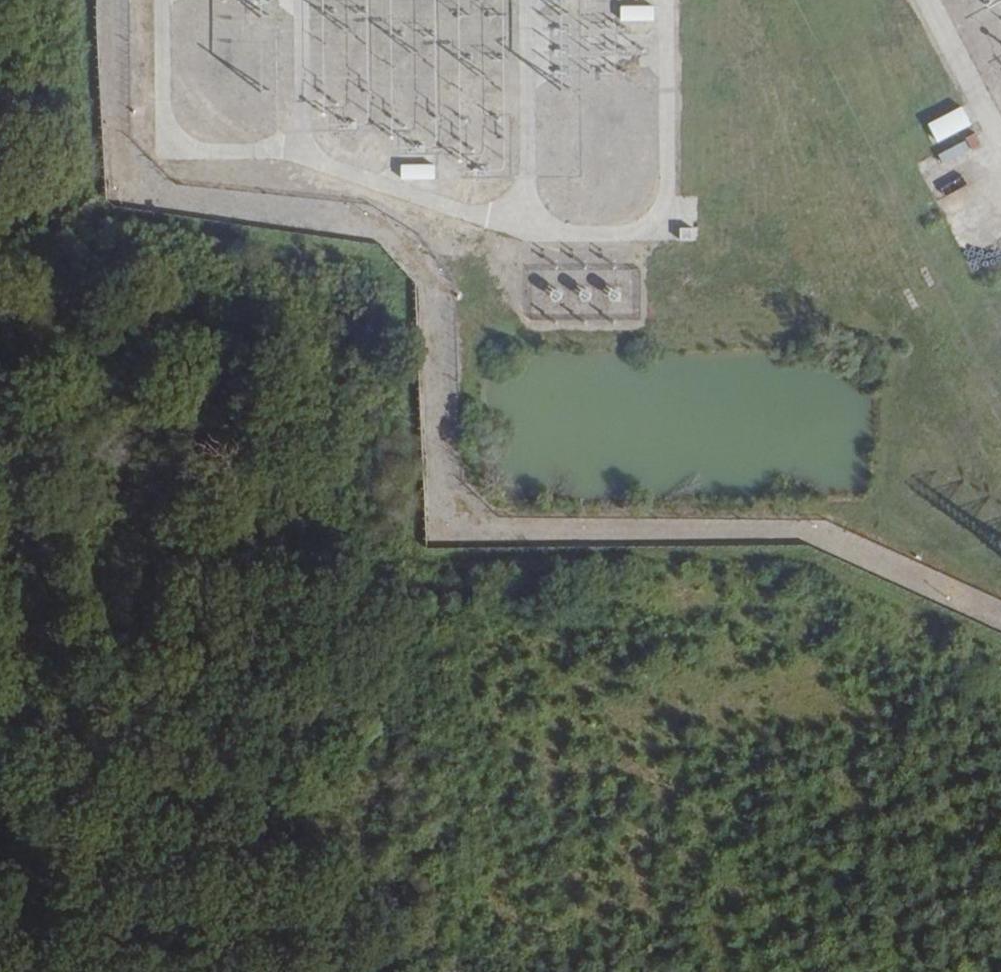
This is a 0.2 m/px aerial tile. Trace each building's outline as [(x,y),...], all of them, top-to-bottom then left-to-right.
[(653,4),(620,5),(620,17),(653,17),(653,4)] [(968,107),(935,124),(944,142),(978,124),(968,107)] [(434,164),(402,165),(402,179),(434,179),(434,164)]
